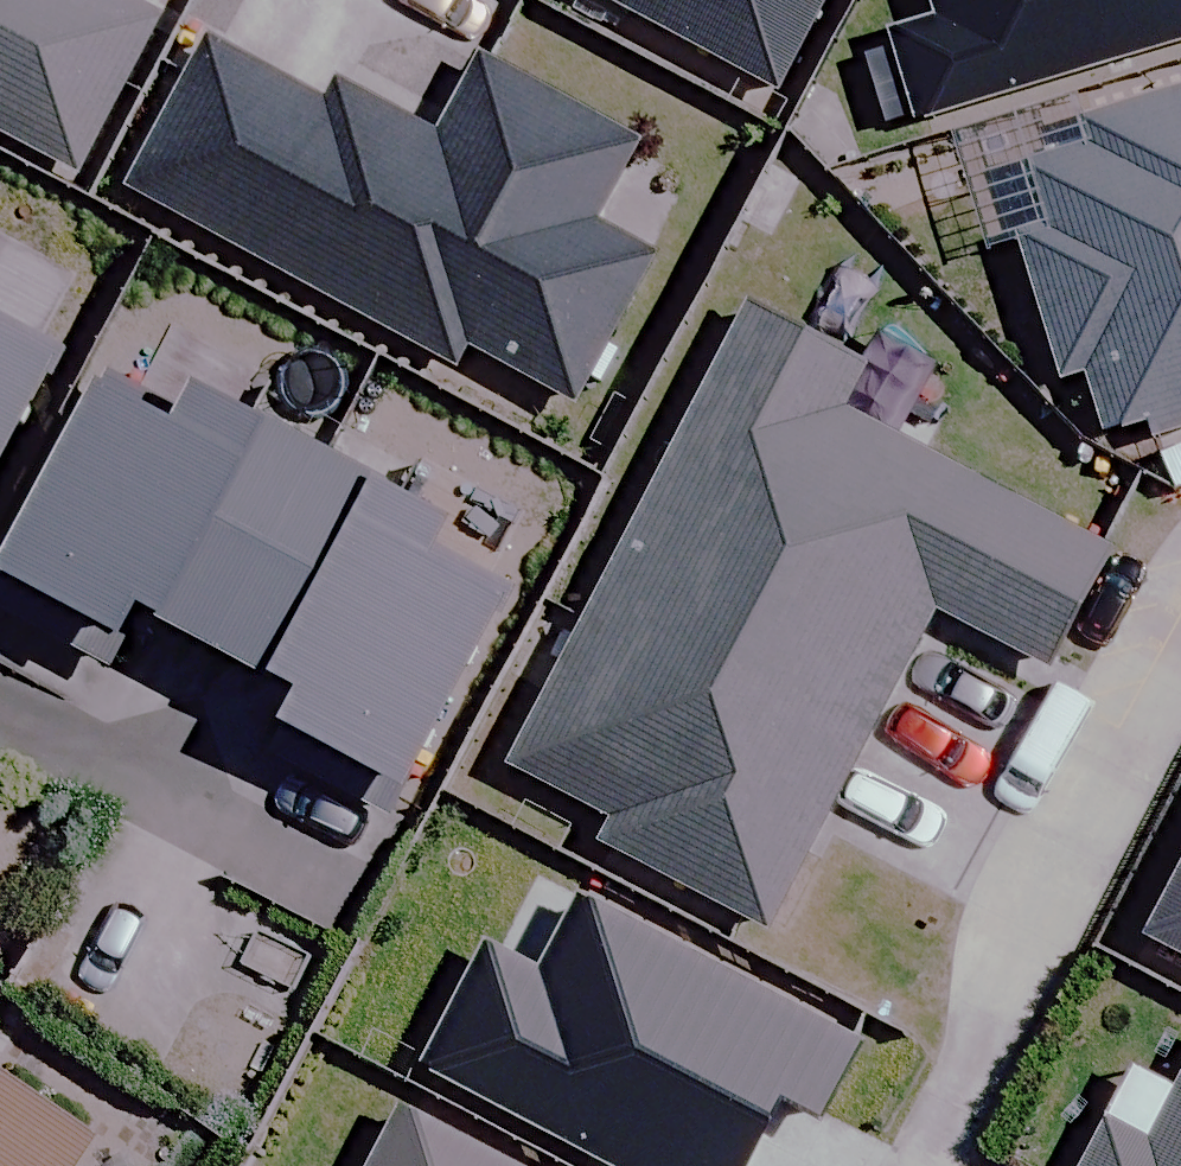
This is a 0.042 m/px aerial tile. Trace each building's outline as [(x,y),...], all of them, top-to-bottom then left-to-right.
[(72,169),(154,19),(119,0),(0,0),(0,131),(72,169)] [(772,87),(819,0),(612,0),(772,87)] [(936,18),(884,34),(912,118),(1180,32),(1180,0),(930,0),(936,18)] [(206,37),(125,185),(451,360),(463,338),(568,395),(644,256),(585,224),(630,141),(474,57),(432,135),(327,79),(317,97),(206,37)] [(1022,168),(1041,226),(1014,234),(1058,371),(1080,363),(1109,451),(1180,428),(1180,90),(1082,121),(1090,146),(1022,168)] [(858,359),(742,301),(597,588),(870,724),(930,605),(1041,660),(1098,549),(830,415),(858,359)] [(48,347),(0,323),(0,443),(48,347)] [(217,657),(315,462),(174,393),(164,412),(85,372),(0,542),(0,614),(103,666),(130,613),(217,657)] [(429,519),(315,462),(217,657),(279,688),(251,745),(383,811),(495,589),(414,549),(429,519)] [(769,926),(870,724),(597,588),(592,585),(504,760),(611,814),(598,840),(769,926)] [(1139,930),(1180,952),(1180,851),(1139,930)] [(420,1063),(611,1165),(732,1165),(769,1098),(811,1121),(851,1047),(576,899),(533,978),(481,950),(420,1063)] [(116,1086),(0,1011),(0,1165),(64,1165),(116,1086)] [(1158,1114),(1142,1144),(1102,1123),(1079,1165),(1180,1165),(1180,1070),(1158,1114)] [(394,1109),(363,1165),(500,1165),(394,1109)]
